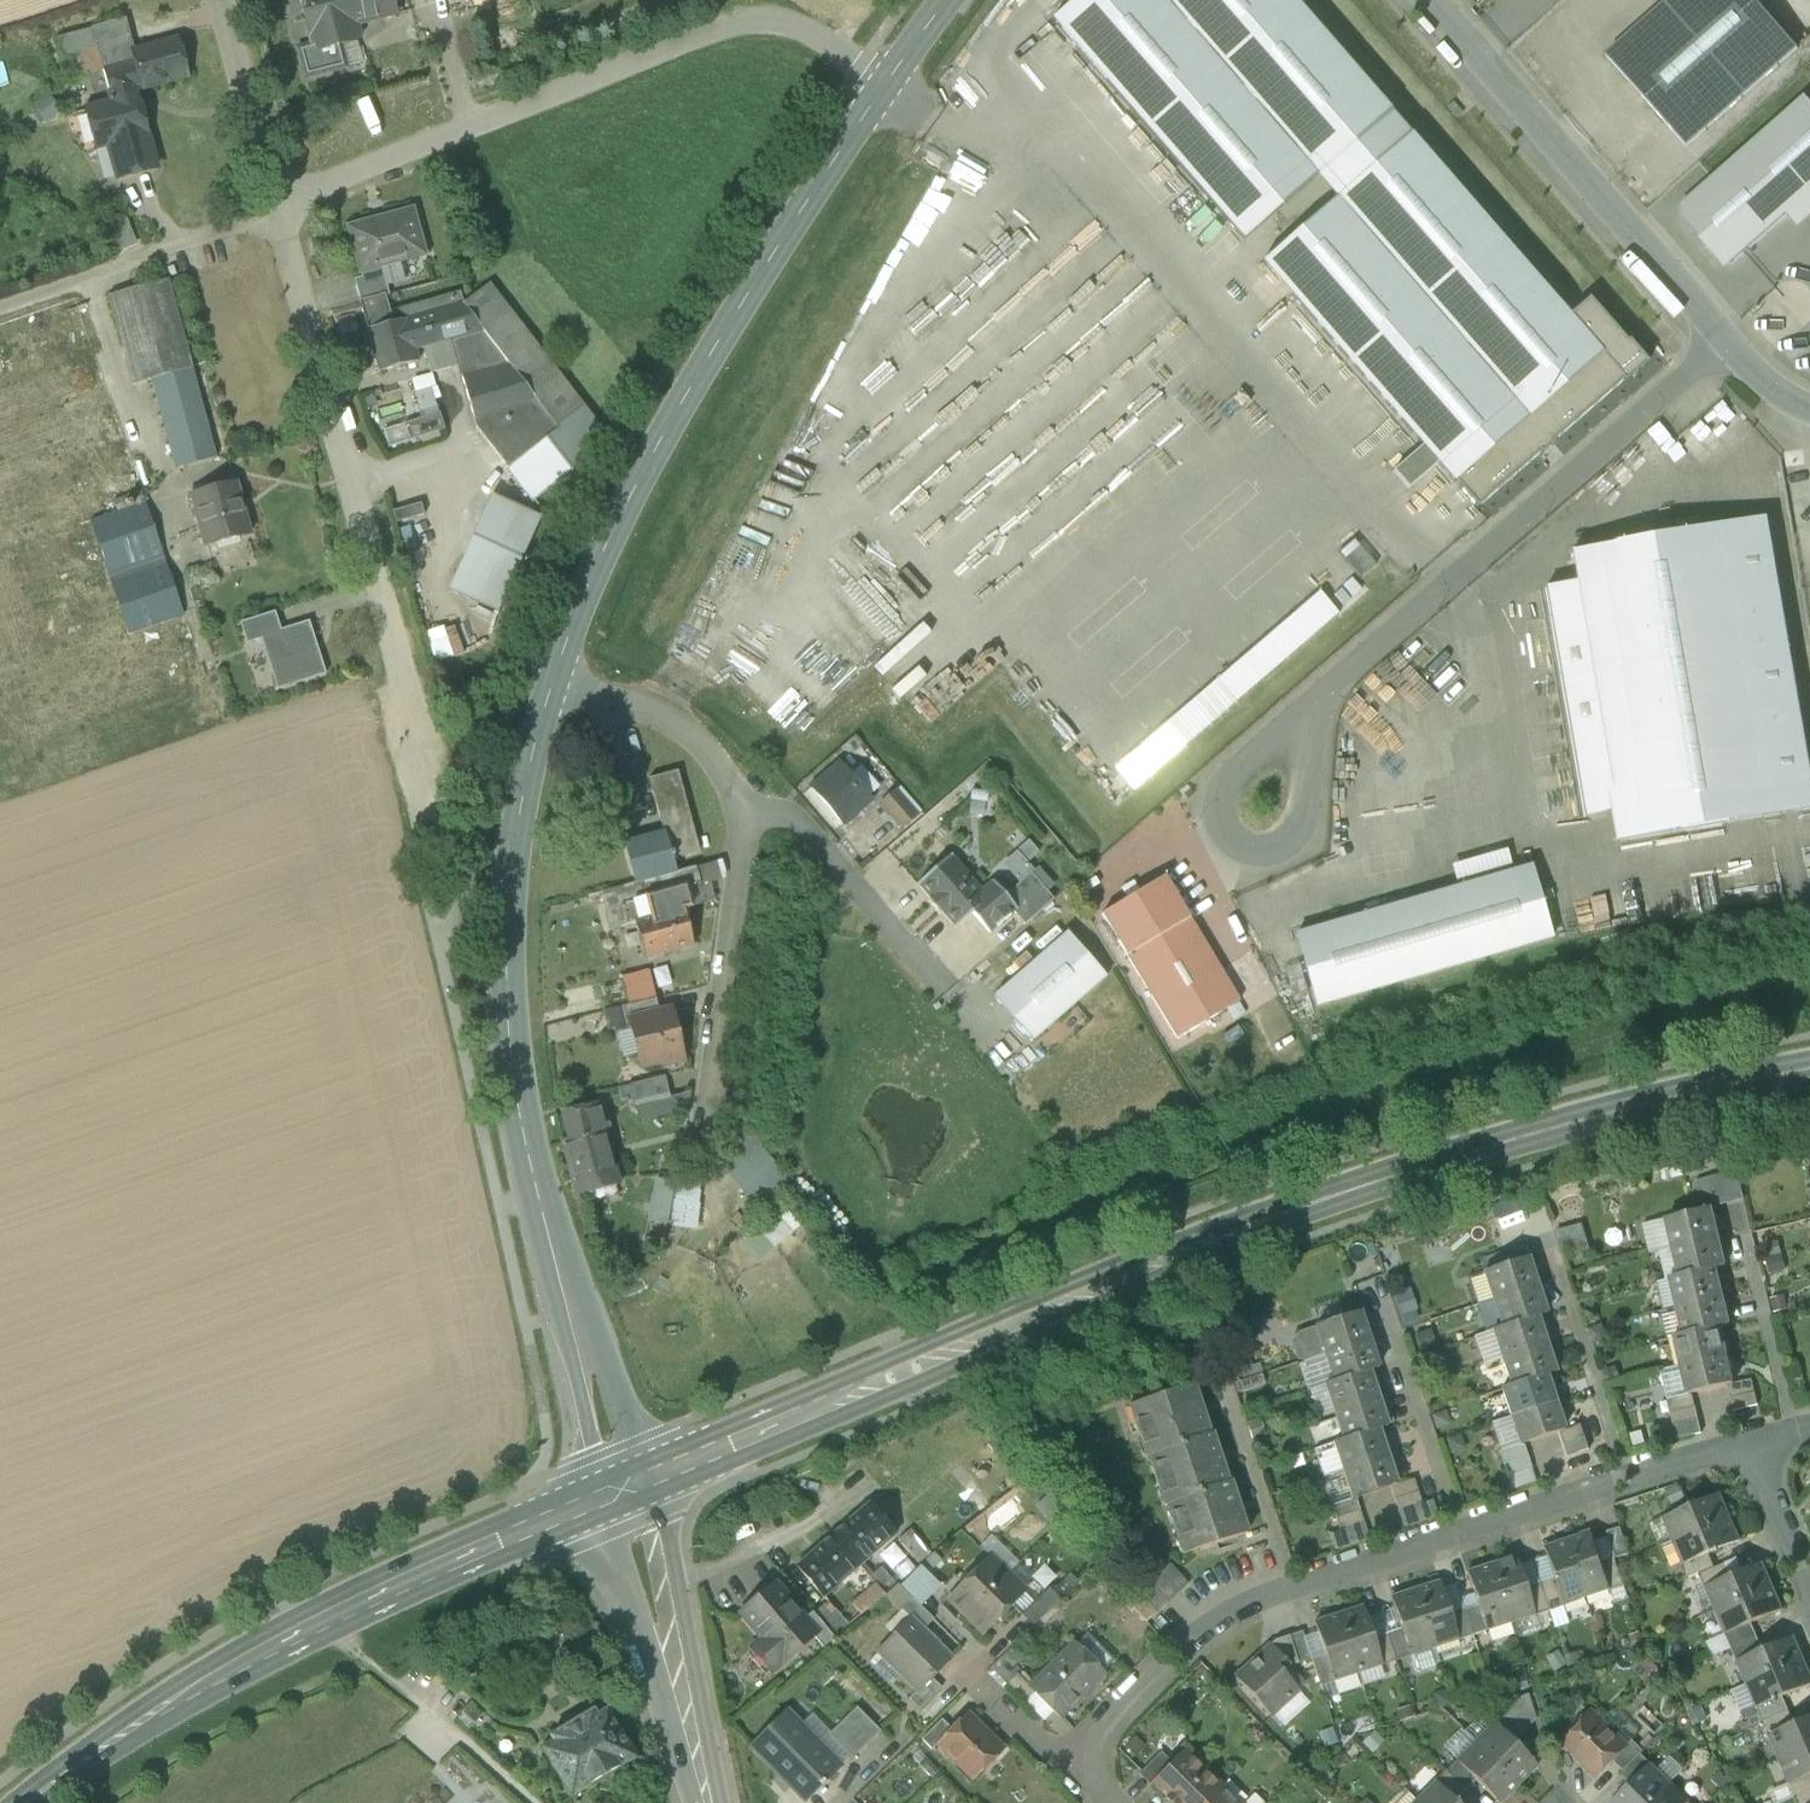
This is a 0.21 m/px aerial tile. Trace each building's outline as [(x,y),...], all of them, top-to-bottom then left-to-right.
[(309,13),(306,19),(313,46),(314,53),(340,46),(355,42),(358,37),(356,26),(397,15),(393,0),(306,0),(309,13)] [(1051,22),(1243,242),(1317,178),(1390,114),(1291,0),(1077,0),(1051,22)] [(1607,57),(1687,148),(1798,50),(1754,0),(1672,0),(1607,57)] [(126,19),(92,29),(97,48),(131,38),(126,19)] [(131,38),(97,48),(103,71),(136,62),(133,53),(135,52),(131,38)] [(135,52),(133,53),(136,62),(144,90),(187,78),(177,41),(135,52)] [(340,46),(314,53),(313,46),(298,50),(306,79),(346,69),(340,46)] [(136,62),(103,71),(111,99),(135,92),(144,90),(136,62)] [(135,92),(111,99),(112,102),(110,103),(110,105),(87,111),(98,148),(126,141),(135,175),(156,169),(135,92)] [(1806,99),(1677,213),(1727,269),(1787,216),(1799,230),(1809,221),(1809,104),(1806,99)] [(1409,135),(1390,114),(1317,178),(1336,200),(1409,135)] [(1568,318),(1409,135),(1336,200),(1262,264),(1453,483),(1600,355),(1568,318)] [(413,211),(348,228),(361,273),(400,263),(425,256),(413,211)] [(128,222),(105,232),(114,255),(137,246),(128,222)] [(400,263),(361,273),(362,279),(355,281),(361,303),(384,297),(385,298),(390,296),(387,287),(405,282),(400,263)] [(476,279),(461,291),(468,301),(484,289),(476,279)] [(168,280),(109,296),(133,386),(152,381),(151,380),(175,374),(192,369),(168,280)] [(610,443),(489,286),(484,289),(468,301),(463,305),(483,332),(452,341),(477,429),(541,409),(561,434),(584,463),(610,443)] [(384,297),(361,303),(369,331),(392,325),(390,318),(385,298),(384,297)] [(0,325),(0,749),(205,678),(163,555),(135,565),(114,503),(141,493),(74,299),(0,325)] [(1600,355),(1453,483),(1476,510),(1539,456),(1540,457),(1553,446),(1552,445),(1622,384),(1623,385),(1647,365),(1627,342),(1626,344),(1588,301),(1568,318),(1600,355)] [(420,310),(390,318),(392,325),(369,331),(368,331),(380,373),(419,362),(415,351),(452,341),(483,332),(463,305),(421,317),(420,310)] [(192,369),(175,374),(187,420),(191,436),(199,464),(216,459),(192,369)] [(175,374),(151,380),(152,381),(164,426),(187,420),(175,374)] [(1674,439),(1659,421),(1634,442),(1655,468),(1669,457),(1681,472),(1697,458),(1706,469),(1750,432),(1723,400),(1674,439)] [(541,409),(477,429),(508,469),(547,439),(550,443),(561,434),(541,409)] [(187,420),(164,426),(168,442),(191,436),(187,420)] [(550,443),(547,439),(508,469),(534,502),(584,463),(561,434),(550,443)] [(191,436),(168,442),(176,470),(199,464),(191,436)] [(1398,485),(1427,468),(1416,449),(1387,466),(1398,485)] [(235,484),(193,495),(207,548),(249,536),(235,484)] [(141,493),(114,503),(135,565),(163,555),(141,493)] [(483,493),(442,589),(495,612),(537,516),(483,493)] [(1648,839),(1809,811),(1809,774),(1767,521),(1599,550),(1648,839)] [(1285,534),(1228,589),(1238,599),(1294,544),(1285,534)] [(1648,839),(1599,550),(1571,555),(1620,843),(1648,839)] [(1318,593),(1165,727),(1184,748),(1337,615),(1318,593)] [(1339,593),(1331,600),(1339,609),(1347,602),(1339,593)] [(275,613),(241,624),(247,645),(261,640),(261,638),(281,632),(275,613)] [(281,632),(261,638),(261,640),(277,691),(326,675),(309,623),(281,632)] [(1165,696),(1114,739),(1124,752),(1175,708),(1165,696)] [(872,800),(839,763),(811,787),(843,825),(872,800)] [(699,852),(677,772),(649,780),(663,833),(665,832),(673,859),(699,852)] [(898,784),(877,802),(900,829),(921,811),(898,784)] [(673,859),(665,832),(663,833),(624,844),(635,885),(647,882),(677,874),(673,859)] [(951,856),(917,886),(918,887),(931,901),(930,902),(929,901),(928,903),(940,916),(941,915),(941,914),(942,914),(954,928),(954,929),(955,930),(972,915),(989,935),(1014,914),(1017,911),(1005,897),(992,883),(981,892),(952,858),(952,857),(951,856)] [(1551,939),(1530,867),(1296,935),(1317,1007),(1551,939)] [(677,874),(647,882),(652,898),(686,889),(700,885),(695,869),(677,874)] [(1054,901),(1031,875),(1005,897),(1017,911),(1014,914),(1025,926),(1054,901)] [(1239,1002),(1164,877),(1102,915),(1177,1040),(1239,1002)] [(622,906),(652,898),(647,882),(635,885),(587,898),(592,915),(622,906)] [(684,909),(684,910),(691,908),(686,889),(652,898),(622,906),(623,909),(628,926),(635,923),(684,909)] [(623,909),(592,917),(598,939),(629,931),(628,926),(623,909)] [(684,909),(635,923),(645,960),(694,947),(684,910),(684,909)] [(1067,934),(994,998),(1032,1042),(1106,978),(1067,934)] [(644,974),(624,979),(631,1005),(651,1000),(644,974)] [(630,1020),(659,1013),(656,999),(651,1000),(631,1005),(622,1008),(627,1030),(632,1029),(630,1020)] [(608,1035),(627,1030),(622,1008),(603,1012),(608,1035)] [(661,1019),(659,1013),(630,1020),(632,1029),(641,1067),(682,1057),(672,1016),(661,1019)] [(665,1076),(628,1086),(633,1107),(638,1105),(661,1100),(670,1097),(665,1076)] [(689,1110),(691,1093),(670,1097),(661,1100),(665,1116),(689,1110)] [(665,1116),(661,1100),(638,1105),(642,1122),(665,1116)] [(599,1106),(564,1115),(571,1141),(603,1132),(603,1134),(606,1133),(599,1106)] [(571,1141),(564,1143),(576,1187),(615,1176),(603,1134),(603,1132),(571,1141)] [(776,1150),(734,1152),(737,1204),(767,1203),(766,1189),(778,1189),(776,1150)] [(1744,1198),(1738,1170),(1709,1177),(1716,1205),(1744,1198)] [(693,1228),(699,1181),(653,1175),(647,1222),(693,1228)] [(756,1260),(796,1223),(782,1208),(742,1245),(756,1260)] [(1711,1210),(1666,1220),(1673,1249),(1718,1238),(1711,1210)] [(1562,1241),(1583,1239),(1582,1226),(1561,1227),(1562,1241)] [(1718,1238),(1673,1249),(1680,1277),(1716,1269),(1725,1267),(1718,1238)] [(1526,1258),(1483,1272),(1492,1301),(1536,1286),(1526,1258)] [(1680,1277),(1671,1280),(1678,1308),(1722,1297),(1716,1269),(1680,1277)] [(1536,1286),(1492,1301),(1501,1328),(1535,1317),(1545,1314),(1536,1286)] [(1268,1288),(1250,1295),(1255,1305),(1272,1297),(1268,1288)] [(1722,1297),(1678,1308),(1684,1336),(1720,1328),(1729,1325),(1722,1297)] [(1359,1312),(1316,1327),(1318,1333),(1325,1355),(1368,1341),(1364,1328),(1370,1326),(1367,1317),(1361,1319),(1359,1312)] [(1501,1328),(1492,1331),(1501,1359),(1545,1344),(1535,1317),(1501,1328)] [(1684,1336),(1675,1338),(1681,1366),(1726,1356),(1720,1328),(1684,1336)] [(1318,1333),(1299,1339),(1294,1346),(1298,1360),(1304,1361),(1304,1362),(1325,1355),(1318,1333)] [(1368,1341),(1325,1355),(1334,1382),(1334,1383),(1369,1371),(1369,1372),(1378,1369),(1368,1341)] [(1545,1344),(1501,1359),(1510,1386),(1545,1375),(1554,1372),(1545,1344)] [(1244,1354),(1232,1358),(1238,1377),(1250,1373),(1244,1354)] [(1726,1356),(1681,1366),(1688,1395),(1692,1394),(1727,1385),(1732,1384),(1726,1356)] [(1688,1395),(1681,1366),(1661,1371),(1667,1400),(1688,1395)] [(1369,1371),(1334,1383),(1334,1382),(1325,1385),(1334,1413),(1378,1399),(1369,1372),(1369,1371)] [(1510,1386),(1501,1389),(1510,1417),(1554,1402),(1545,1375),(1510,1386)] [(1732,1384),(1727,1385),(1730,1398),(1755,1393),(1752,1380),(1732,1384)] [(1209,1435),(1193,1386),(1129,1406),(1146,1458),(1149,1458),(1165,1507),(1167,1507),(1183,1556),(1247,1535),(1230,1483),(1227,1484),(1212,1434),(1209,1435)] [(1755,1393),(1730,1398),(1733,1411),(1758,1405),(1755,1393)] [(1670,1413),(1695,1407),(1692,1394),(1688,1395),(1667,1400),(1670,1413)] [(1378,1399),(1334,1413),(1343,1441),(1378,1430),(1387,1426),(1378,1399)] [(1554,1402),(1510,1417),(1519,1445),(1523,1444),(1557,1432),(1563,1430),(1554,1402)] [(1695,1407),(1670,1413),(1673,1426),(1698,1420),(1695,1407)] [(1673,1426),(1661,1429),(1664,1443),(1702,1434),(1698,1420),(1673,1426)] [(1563,1430),(1557,1432),(1561,1445),(1586,1437),(1581,1424),(1563,1430)] [(1343,1441),(1334,1444),(1343,1471),(1387,1457),(1378,1430),(1343,1441)] [(1586,1437),(1561,1445),(1566,1458),(1590,1450),(1586,1437)] [(1519,1445),(1499,1452),(1503,1464),(1527,1456),(1523,1444),(1519,1445)] [(1527,1456),(1503,1464),(1507,1477),(1531,1469),(1527,1456)] [(1387,1457),(1343,1471),(1352,1499),(1355,1498),(1390,1487),(1396,1485),(1387,1457)] [(1396,1485),(1390,1487),(1394,1499),(1418,1492),(1414,1479),(1396,1485)] [(1418,1492),(1394,1499),(1398,1512),(1422,1504),(1418,1492)] [(1720,1495),(1664,1519),(1674,1542),(1730,1518),(1720,1495)] [(1352,1499),(1331,1506),(1335,1519),(1359,1511),(1355,1498),(1352,1499)] [(1422,1504),(1398,1512),(1403,1528),(1438,1516),(1432,1501),(1422,1504)] [(869,1504),(833,1536),(859,1566),(896,1535),(869,1504)] [(1359,1511),(1335,1519),(1340,1531),(1364,1523),(1359,1511)] [(1730,1518),(1674,1542),(1683,1565),(1709,1555),(1740,1542),(1730,1518)] [(1364,1523),(1340,1531),(1329,1534),(1335,1551),(1369,1539),(1364,1523)] [(1621,1528),(1607,1532),(1609,1538),(1616,1558),(1629,1554),(1621,1528)] [(932,1555),(911,1530),(899,1541),(920,1565),(932,1555)] [(1592,1532),(1567,1540),(1586,1598),(1610,1589),(1602,1563),(1595,1542),(1592,1532)] [(833,1536),(797,1567),(824,1598),(859,1566),(833,1536)] [(1616,1559),(1616,1558),(1609,1538),(1595,1542),(1602,1563),(1616,1559)] [(1567,1540),(1543,1548),(1554,1580),(1562,1606),(1586,1598),(1567,1540)] [(1709,1555),(1683,1565),(1689,1579),(1699,1574),(1714,1568),(1709,1555)] [(1515,1557),(1491,1565),(1510,1623),(1534,1615),(1526,1589),(1515,1557)] [(971,1577),(966,1575),(959,1583),(961,1587),(949,1599),(966,1616),(1006,1576),(989,1559),(971,1577)] [(1618,1566),(1616,1559),(1602,1563),(1610,1589),(1611,1590),(1624,1586),(1618,1566)] [(1714,1568),(1699,1574),(1705,1588),(1706,1587),(1731,1577),(1726,1563),(1714,1568)] [(1171,1564),(1138,1593),(1157,1614),(1189,1585),(1171,1564)] [(1731,1577),(1706,1587),(1716,1611),(1772,1588),(1762,1564),(1731,1577)] [(1491,1565),(1467,1572),(1477,1605),(1486,1631),(1510,1623),(1491,1565)] [(897,1585),(882,1567),(869,1578),(875,1584),(885,1595),(897,1585)] [(1006,1576),(966,1616),(984,1634),(996,1622),(1000,1623),(1008,1615),(1006,1611),(1024,1593),(1006,1576)] [(1554,1580),(1540,1585),(1549,1611),(1562,1607),(1562,1606),(1554,1580)] [(1439,1581),(1415,1590),(1434,1648),(1458,1640),(1450,1614),(1439,1581)] [(875,1584),(852,1604),(862,1616),(885,1595),(875,1584)] [(1540,1585),(1526,1589),(1534,1615),(1534,1616),(1549,1611),(1540,1585)] [(805,1621),(775,1586),(742,1614),(763,1640),(752,1649),(771,1671),(813,1636),(815,1634),(805,1621)] [(1772,1588),(1716,1611),(1726,1635),(1751,1625),(1782,1611),(1772,1588)] [(1049,1589),(1022,1616),(1033,1627),(1060,1600),(1049,1589)] [(1415,1590),(1391,1598),(1401,1630),(1410,1657),(1414,1670),(1420,1673),(1435,1668),(1437,1663),(1439,1663),(1434,1648),(1415,1590)] [(1138,1593),(1127,1603),(1146,1623),(1157,1614),(1138,1593)] [(933,1621),(912,1600),(901,1611),(910,1620),(911,1619),(923,1631),(933,1621)] [(848,1625),(829,1602),(813,1614),(834,1637),(848,1625)] [(1477,1605),(1463,1609),(1472,1636),(1486,1631),(1477,1605)] [(1363,1607),(1339,1615),(1358,1673),(1382,1665),(1373,1639),(1363,1607)] [(1463,1609),(1450,1614),(1458,1640),(1459,1640),(1472,1636),(1463,1609)] [(834,1637),(813,1614),(805,1621),(815,1634),(813,1636),(823,1648),(834,1638),(834,1637)] [(1339,1615),(1314,1623),(1318,1633),(1325,1655),(1333,1681),(1358,1673),(1339,1615)] [(923,1631),(911,1619),(910,1620),(878,1654),(916,1692),(917,1693),(931,1679),(951,1658),(923,1631)] [(1726,1635),(1725,1636),(1731,1648),(1757,1638),(1751,1625),(1726,1635)] [(1401,1630),(1387,1634),(1396,1661),(1410,1657),(1401,1630)] [(1302,1632),(1288,1636),(1297,1664),(1311,1659),(1304,1637),(1302,1632)] [(1304,1637),(1311,1659),(1325,1655),(1318,1633),(1304,1637)] [(1396,1661),(1387,1634),(1373,1639),(1382,1665),(1382,1666),(1396,1661)] [(1288,1636),(1275,1640),(1284,1668),(1297,1664),(1288,1636)] [(1757,1638),(1731,1648),(1737,1662),(1762,1651),(1757,1638)] [(1762,1651),(1737,1662),(1747,1685),(1803,1661),(1793,1638),(1762,1651)] [(1275,1640),(1235,1677),(1271,1716),(1299,1690),(1280,1669),(1284,1668),(1275,1640)] [(1030,1689),(1035,1694),(1052,1711),(1059,1718),(1103,1674),(1074,1645),(1030,1689)] [(1333,1681),(1325,1655),(1311,1659),(1320,1686),(1333,1682),(1333,1681)] [(1747,1685),(1757,1709),(1783,1698),(1809,1686),(1809,1677),(1803,1661),(1747,1685)] [(1030,1689),(1016,1674),(1005,1685),(1025,1705),(1025,1704),(1035,1694),(1030,1689)] [(931,1679),(917,1693),(916,1692),(908,1700),(919,1711),(941,1689),(931,1679)] [(1052,1711),(1035,1694),(1025,1704),(1042,1721),(1052,1711)] [(1504,1713),(1523,1733),(1536,1720),(1529,1696),(1518,1700),(1504,1713)] [(1783,1698),(1757,1709),(1762,1722),(1788,1711),(1783,1698)] [(880,1732),(857,1708),(829,1735),(852,1759),(880,1732)] [(607,1711),(588,1722),(585,1717),(559,1733),(562,1738),(553,1743),(543,1750),(572,1798),(636,1759),(607,1711)] [(1788,1711),(1762,1722),(1768,1736),(1794,1725),(1788,1711)] [(839,1767),(787,1713),(753,1747),(754,1749),(758,1746),(783,1772),(780,1775),(806,1801),(820,1786),(822,1787),(825,1783),(824,1782),(839,1767)] [(1523,1733),(1504,1713),(1494,1723),(1494,1724),(1513,1743),(1523,1733)] [(1591,1713),(1562,1742),(1597,1777),(1613,1762),(1626,1748),(1591,1713)] [(952,1730),(938,1743),(938,1744),(974,1780),(1003,1751),(967,1715),(952,1730)] [(1768,1736),(1779,1760),(1809,1747),(1809,1718),(1794,1725),(1768,1736)] [(942,1720),(921,1740),(932,1750),(938,1744),(938,1743),(952,1730),(942,1720)] [(1513,1743),(1494,1724),(1475,1743),(1518,1786),(1537,1767),(1513,1743)] [(1626,1748),(1613,1762),(1624,1772),(1641,1755),(1644,1752),(1633,1741),(1626,1748)] [(1475,1743),(1456,1762),(1475,1782),(1497,1802),(1501,1802),(1518,1786),(1475,1743)] [(1169,1760),(1173,1765),(1152,1786),(1169,1802),(1203,1802),(1219,1787),(1197,1765),(1201,1761),(1185,1744),(1169,1760)] [(1779,1760),(1789,1785),(1809,1776),(1809,1747),(1779,1760)] [(1161,1753),(1140,1774),(1152,1786),(1173,1765),(1169,1760),(1161,1753)] [(1624,1772),(1621,1775),(1631,1785),(1651,1765),(1641,1755),(1624,1772)] [(1456,1762),(1445,1772),(1465,1792),(1475,1782),(1456,1762)] [(1613,1802),(1651,1802),(1670,1784),(1651,1765),(1631,1785),(1613,1802)] [(1465,1792),(1445,1772),(1435,1782),(1436,1782),(1455,1802),(1465,1792)] [(1789,1785),(1795,1798),(1809,1792),(1809,1776),(1789,1785)] [(1436,1782),(1417,1802),(1418,1802),(1457,1802),(1455,1802),(1436,1782)] [(1651,1802),(1689,1802),(1670,1784),(1651,1802)] [(1203,1802),(1235,1802),(1219,1787),(1203,1802)] [(1795,1798),(1797,1802),(1809,1802),(1809,1792),(1795,1798)]
